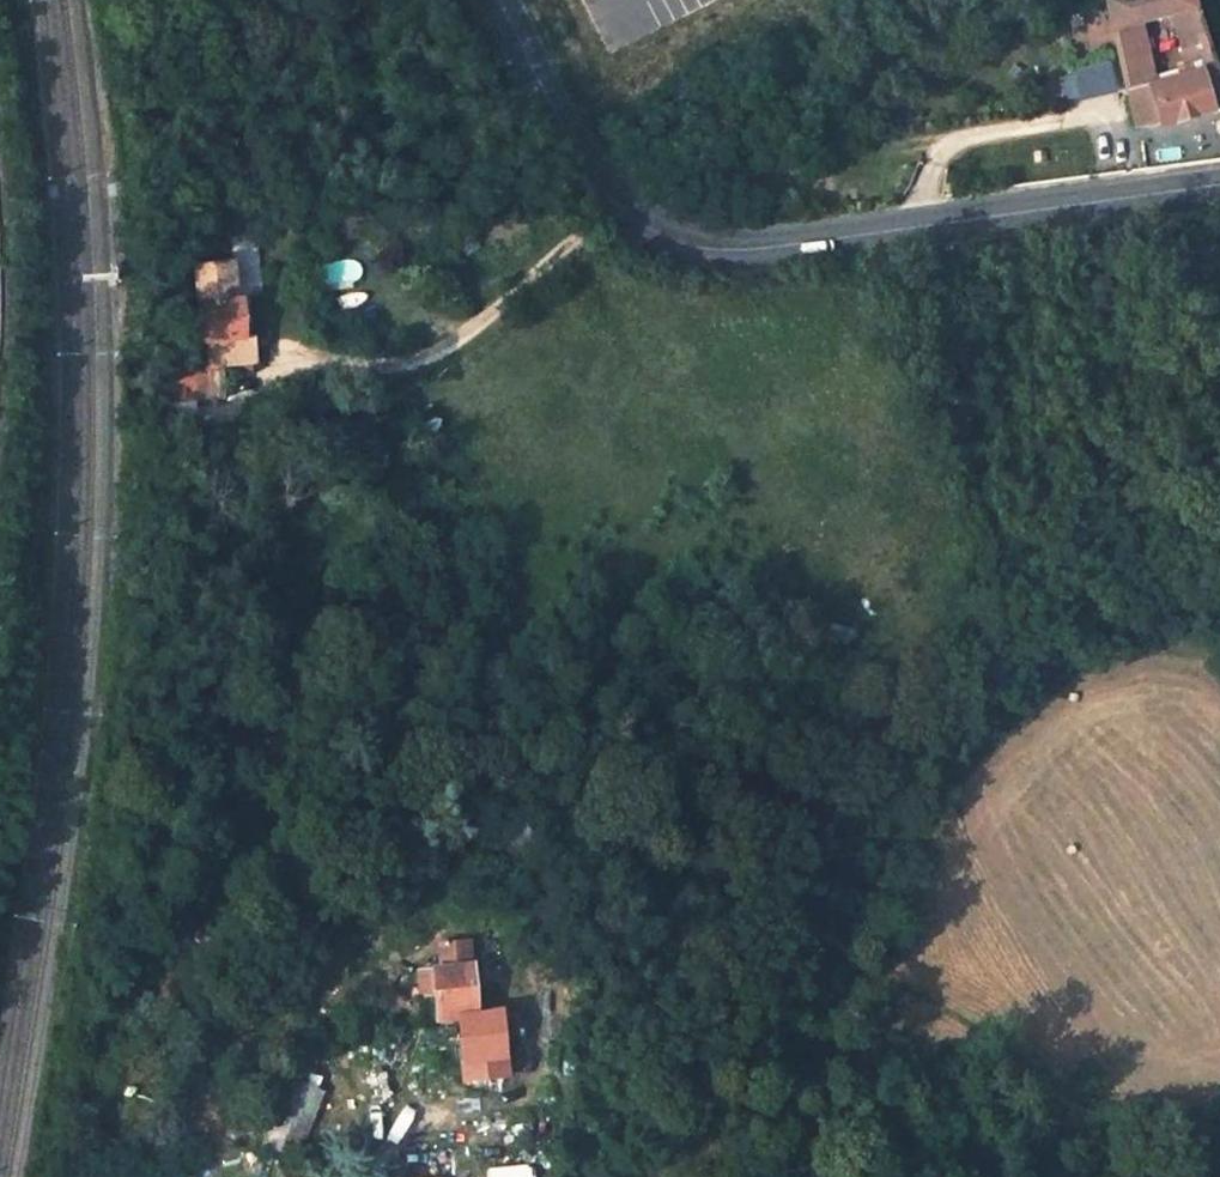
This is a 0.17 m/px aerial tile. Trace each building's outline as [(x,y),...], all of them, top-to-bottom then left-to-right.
[(1126,93),(1135,128),(1154,125),(1166,123),(1219,107),(1219,76),(1198,0),(1123,0),(1103,5),(1115,50),(1141,44),(1136,27),(1168,21),(1188,86),(1154,95),(1151,85),(1126,93)] [(1126,93),(1151,85),(1141,44),(1115,50),(1126,93)] [(1055,100),(1109,97),(1107,68),(1053,71),(1055,100)] [(229,265),(195,266),(201,343),(235,343),(229,265)] [(157,367),(159,401),(219,399),(217,370),(217,364),(203,365),(157,367)] [(439,941),(442,964),(474,961),(471,938),(439,941)] [(442,1020),(482,1016),(477,960),(474,961),(442,964),(415,967),(418,994),(439,991),(442,1020)] [(267,1144),(297,1155),(313,1117),(322,1094),(290,1082),(267,1144)]
